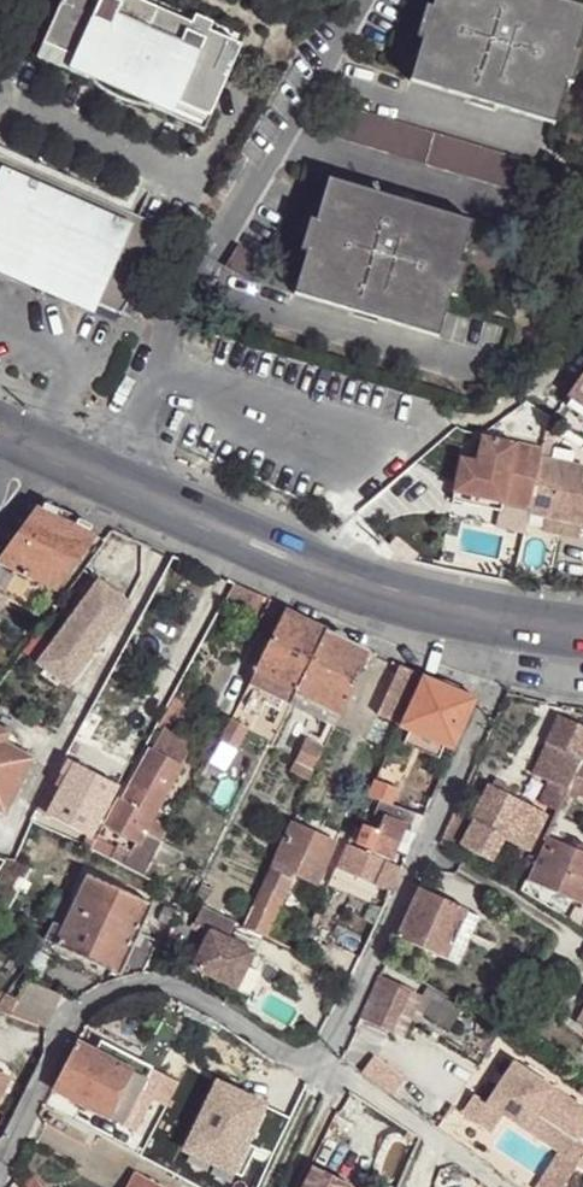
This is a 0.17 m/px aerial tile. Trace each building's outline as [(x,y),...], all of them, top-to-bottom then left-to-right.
[(30,56),(196,130),(228,58),(197,43),(200,34),(182,27),(181,29),(178,35),(112,5),(114,0),(55,0),(30,56)] [(116,0),(114,0),(112,5),(178,35),(181,29),(116,0)] [(403,87),(547,128),(578,12),(534,0),(427,0),(403,87)] [(196,130),(30,56),(24,69),(190,142),(196,130)] [(333,114),(324,144),(514,195),(523,165),(333,114)] [(75,301),(118,321),(134,294),(148,260),(157,230),(0,160),(0,268),(75,301)] [(318,186),(288,301),(434,337),(462,221),(318,186)] [(568,392),(582,403),(582,404),(582,372),(568,392)] [(582,403),(568,392),(562,401),(575,412),(582,403)] [(472,467),(457,464),(450,507),(489,514),(491,503),(500,505),(528,510),(526,516),(545,520),(579,526),(582,527),(582,480),(580,480),(581,469),(538,460),(539,452),(478,441),(472,467)] [(491,503),(489,514),(498,516),(500,505),(491,503)] [(36,507),(0,557),(0,560),(50,586),(56,588),(95,536),(36,507)] [(579,526),(545,520),(543,530),(577,536),(579,526)] [(4,598),(35,615),(50,586),(0,560),(0,596),(4,598)] [(98,578),(38,661),(68,683),(129,601),(98,578)] [(265,597),(232,582),(224,599),(257,614),(265,597)] [(325,634),(282,616),(246,683),(251,686),(240,709),(255,716),(260,705),(275,712),(281,701),(290,705),(297,694),(325,634)] [(371,656),(325,634),(297,694),(342,716),(371,656)] [(401,729),(424,678),(401,669),(378,719),(401,729)] [(476,699),(424,678),(401,729),(410,732),(445,747),(454,751),(476,699)] [(297,694),(290,705),(337,727),(342,716),(297,694)] [(185,709),(174,702),(159,729),(171,735),(185,709)] [(582,751),(582,726),(558,715),(528,773),(547,781),(567,789),(567,787),(575,769),(580,758),(582,751)] [(243,725),(228,718),(216,740),(233,746),(243,725)] [(1,750),(4,745),(9,737),(0,732),(0,749),(1,750)] [(445,747),(410,732),(404,746),(438,761),(445,747)] [(158,741),(149,754),(179,768),(184,755),(158,741)] [(317,772),(326,751),(310,743),(301,764),(317,772)] [(0,749),(0,815),(2,816),(34,763),(4,745),(1,750),(0,749)] [(149,754),(123,803),(153,821),(179,768),(149,754)] [(580,758),(575,769),(567,787),(582,794),(582,760),(580,758)] [(117,784),(74,761),(65,776),(88,788),(108,799),(117,784)] [(37,811),(37,812),(40,813),(52,820),(76,830),(89,837),(99,816),(79,804),(88,788),(65,776),(56,794),(48,790),(37,811)] [(399,787),(379,779),(370,796),(385,801),(391,803),(399,787)] [(567,789),(547,781),(539,801),(557,809),(567,789)] [(549,830),(555,816),(490,785),(460,849),(486,861),(499,833),(537,851),(542,841),(544,838),(549,830)] [(108,799),(88,788),(79,804),(99,816),(108,799)] [(418,814),(391,803),(385,801),(378,814),(387,819),(406,827),(411,829),(418,814)] [(103,827),(140,845),(153,821),(123,803),(117,802),(103,827)] [(344,829),(299,809),(291,826),(336,846),(344,829)] [(454,809),(439,841),(449,848),(465,814),(454,809)] [(37,812),(31,822),(33,823),(40,813),(37,812)] [(40,813),(33,823),(46,831),(52,820),(40,813)] [(380,834),(366,828),(360,843),(370,847),(392,857),(406,827),(387,819),(380,834)] [(131,852),(124,869),(144,878),(170,827),(153,821),(140,845),(135,854),(131,852)] [(366,828),(357,824),(351,839),(360,843),(366,828)] [(291,826),(253,907),(270,914),(277,917),(296,877),(318,885),(336,846),(291,826)] [(398,860),(411,829),(406,827),(392,857),(398,860)] [(76,830),(69,843),(82,848),(89,837),(76,830)] [(96,841),(90,852),(112,862),(121,845),(99,836),(96,841)] [(89,837),(82,848),(90,852),(96,841),(89,837)] [(570,837),(566,847),(579,850),(582,842),(570,837)] [(524,882),(582,903),(582,904),(582,852),(579,850),(566,847),(544,838),(542,841),(537,851),(534,859),(524,882)] [(360,843),(351,839),(347,845),(357,849),(360,843)] [(347,845),(337,869),(389,894),(400,871),(357,849),(347,845)] [(46,939),(119,972),(127,954),(136,935),(152,901),(88,872),(63,928),(54,923),(46,939)] [(418,889),(396,938),(459,965),(479,917),(418,889)] [(567,918),(580,927),(582,924),(582,904),(582,903),(578,913),(571,910),(567,918)] [(234,923),(201,907),(193,925),(209,932),(191,968),(235,990),(254,954),(226,940),(234,923)] [(253,907),(243,927),(259,935),(266,938),(277,917),(270,914),(253,907)] [(136,935),(127,954),(146,964),(156,944),(136,935)] [(377,977),(359,1018),(403,1037),(416,1004),(420,997),(377,977)] [(15,1001),(8,1016),(48,1031),(55,1013),(72,1000),(23,981),(15,1001)] [(427,985),(420,997),(416,1004),(449,1026),(461,1008),(427,985)] [(8,1016),(15,1001),(0,994),(0,1013),(8,1016)] [(574,1023),(582,1028),(582,1007),(574,1023)] [(163,1077),(134,1062),(101,1046),(95,1054),(76,1046),(52,1091),(134,1133),(163,1077)] [(362,1077),(394,1101),(406,1083),(375,1059),(362,1077)] [(502,1119),(513,1126),(524,1111),(537,1120),(564,1138),(582,1108),(514,1063),(487,1104),(473,1096),(461,1116),(491,1135),(502,1119)] [(238,1140),(255,1105),(229,1093),(213,1126),(238,1140)] [(273,1156),(289,1121),(255,1105),(238,1140),(273,1156)] [(582,1108),(564,1138),(575,1145),(582,1133),(582,1108)] [(524,1111),(513,1126),(527,1136),(537,1120),(524,1111)] [(545,1186),(561,1186),(577,1163),(565,1156),(545,1186)] [(310,1168),(301,1186),(344,1186),(310,1168)] [(128,1186),(149,1186),(133,1178),(128,1186)]
